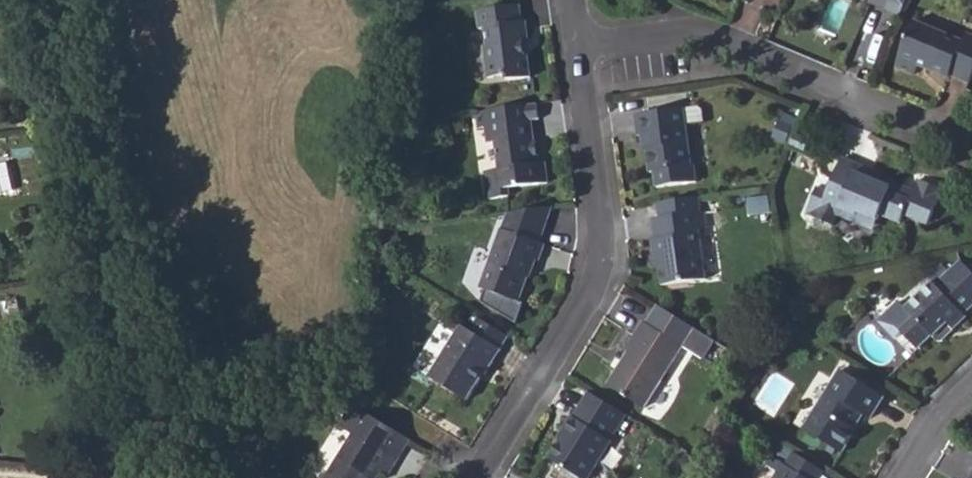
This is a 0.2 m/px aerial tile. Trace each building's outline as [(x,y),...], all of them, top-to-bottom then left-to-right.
[(871,2),(886,8),(890,0),(872,0),(871,2)] [(477,10),(480,28),(485,27),(487,46),(484,47),(487,77),(510,75),(511,79),(530,77),(528,56),(525,56),(524,40),(528,39),(526,21),(522,22),(520,4),(477,10)] [(967,31),(963,39),(915,20),(895,66),(913,73),(917,65),(948,77),(950,75),(969,82),(971,75),(971,33),(967,31)] [(475,111),(478,128),(485,127),(487,144),(495,144),(498,168),(484,170),(488,198),(509,195),(508,188),(547,183),(544,163),(538,164),(536,154),(532,155),(531,142),(534,141),(531,120),(539,119),(537,103),(483,110),(475,111)] [(635,115),(637,135),(644,135),(650,172),(655,171),(657,188),(696,183),(693,166),(690,166),(683,109),(635,115)] [(790,145),(803,150),(807,140),(794,135),(790,145)] [(854,221),(858,211),(877,219),(880,213),(900,221),(901,222),(904,213),(927,223),(941,189),(917,179),(912,192),(871,173),(869,179),(853,172),(856,164),(842,157),(828,192),(817,187),(812,198),(818,201),(812,215),(832,224),(837,213),(854,221)] [(856,164),(853,172),(869,179),(871,173),(872,170),(856,164)] [(651,240),(654,258),(659,257),(663,285),(704,279),(698,230),(706,229),(704,212),(702,212),(700,197),(660,202),(662,217),(654,218),(656,239),(651,240)] [(812,198),(806,213),(812,215),(818,201),(812,198)] [(512,213),(510,220),(508,219),(504,231),(501,230),(481,288),(518,301),(527,277),(525,276),(531,259),(538,261),(544,244),(537,242),(549,208),(512,213)] [(854,221),(873,229),(877,219),(858,211),(854,221)] [(917,348),(931,335),(936,340),(941,340),(966,317),(963,314),(971,305),(971,275),(959,262),(935,285),(933,283),(905,309),(898,302),(878,322),(895,339),(902,333),(917,348)] [(59,290),(61,297),(80,294),(79,287),(59,290)] [(608,385),(644,407),(681,346),(693,327),(657,305),(645,323),(643,322),(625,350),(628,352),(608,385)] [(430,376),(466,399),(483,373),(485,375),(500,350),(508,337),(477,318),(469,331),(461,326),(430,376)] [(681,346),(703,360),(715,341),(693,327),(681,346)] [(803,429),(842,453),(856,430),(853,427),(861,413),(870,418),(882,397),(840,370),(803,429)] [(581,477),(587,477),(627,415),(590,392),(574,418),(572,416),(562,432),(567,434),(552,460),(581,477)] [(337,425),(352,435),(326,477),(372,477),(377,469),(387,475),(409,440),(379,422),(350,404),(337,425)] [(805,477),(817,477),(823,470),(799,455),(797,454),(788,467),(805,477)] [(770,456),(764,466),(777,474),(775,477),(805,477),(788,467),(770,456)]
